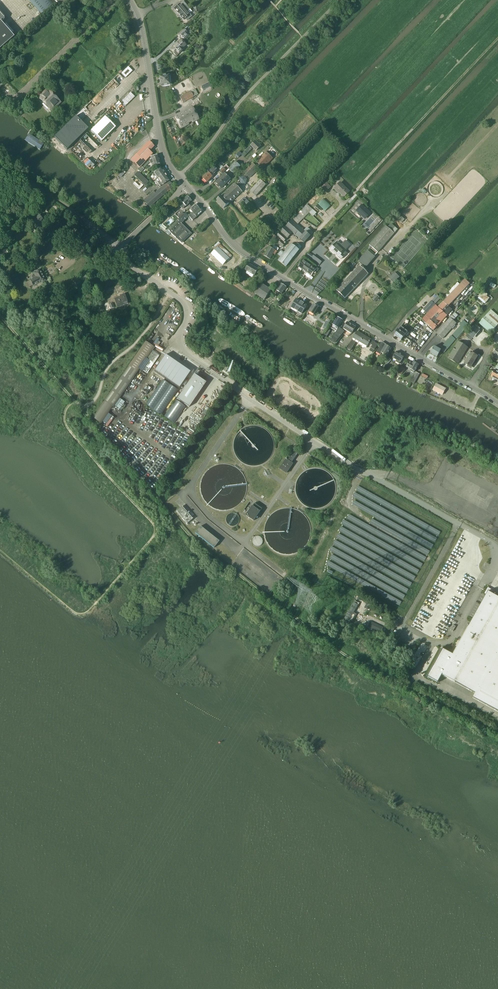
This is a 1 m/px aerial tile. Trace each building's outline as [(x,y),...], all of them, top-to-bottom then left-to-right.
[(42,15),(53,5),(48,0),(28,0),(42,15)] [(189,15),(192,12),(189,8),(183,2),(180,4),(180,5),(175,10),(183,20),(189,15)] [(14,37),(1,22),(4,20),(4,17),(0,12),(0,49),(14,37)] [(180,38),(181,38),(183,40),(188,35),(186,33),(186,32),(184,29),(177,35),(180,38)] [(181,49),(185,45),(180,40),(170,50),(176,56),(182,50),(181,49)] [(129,70),(125,67),(119,74),(122,77),(129,70)] [(160,87),(170,86),(169,75),(159,76),(160,87)] [(53,104),(55,106),(60,102),(49,91),(45,95),(43,94),(39,98),(42,102),(43,102),(44,102),(49,108),(53,104)] [(190,92),(180,97),(183,103),(193,97),(190,92)] [(126,105),(135,97),(130,93),(122,101),(126,105)] [(192,123),(199,119),(192,107),(174,116),(181,129),(188,125),(187,122),(191,120),(192,123)] [(76,115),(54,137),(67,150),(89,129),(76,115)] [(101,141),(115,127),(105,117),(91,131),(101,141)] [(261,146),(255,141),(250,146),(256,151),(261,146)] [(149,151),(154,146),(149,142),(131,160),(139,168),(152,154),(149,151)] [(234,184),(221,196),(221,195),(216,200),(224,208),(229,204),(242,192),(237,187),(241,184),(241,185),(246,184),(247,179),(245,178),(247,176),(250,178),(258,169),(261,167),(263,168),(273,158),(266,152),(256,162),(258,164),(256,166),(252,163),(243,171),(246,174),(244,176),(239,177),(238,181),(239,182),(235,185),(234,184)] [(153,166),(160,164),(157,155),(150,157),(153,166)] [(233,174),(240,166),(235,161),(228,169),(233,174)] [(223,173),(229,168),(226,165),(220,171),(223,173)] [(152,175),(155,180),(164,173),(164,172),(163,171),(162,170),(160,168),(154,173),(152,175)] [(203,178),(207,182),(213,177),(210,174),(211,173),(209,171),(203,178)] [(134,175),(143,184),(146,180),(138,172),(134,175)] [(160,186),(162,185),(169,180),(166,176),(166,175),(165,174),(164,174),(164,173),(155,180),(160,186)] [(221,188),(230,179),(224,173),(215,183),(221,188)] [(256,196),(266,185),(260,180),(250,191),(256,196)] [(149,207),(159,198),(173,187),(169,181),(155,193),(153,191),(143,200),(149,207)] [(327,192),(331,188),(326,183),(322,187),(327,192)] [(344,197),(349,192),(340,183),(334,189),(339,194),(340,193),(344,197)] [(183,209),(185,206),(191,201),(189,199),(189,198),(188,197),(187,197),(186,196),(181,202),(178,204),(183,209)] [(241,207),(242,206),(245,209),(250,203),(245,197),(238,204),(241,207)] [(277,235),(276,235),(278,237),(284,242),(293,233),(305,243),(311,236),(304,231),(297,225),(309,212),(312,209),(307,204),(306,205),(292,220),(291,220),(286,227),(285,226),(277,235)] [(356,211),(365,219),(371,213),(362,204),(356,211)] [(190,210),(192,213),(193,214),(199,209),(195,205),(190,210)] [(192,221),(202,212),(199,209),(193,214),(192,213),(188,216),(192,221)] [(166,216),(168,218),(174,212),(172,210),(166,216)] [(173,236),(175,238),(185,228),(181,224),(188,217),(184,213),(179,218),(179,219),(167,230),(173,236)] [(37,226),(43,220),(38,216),(31,223),(34,225),(35,224),(37,226)] [(369,245),(370,246),(368,248),(369,249),(371,247),(378,253),(394,234),(398,229),(391,223),(387,228),(386,226),(369,245)] [(185,228),(175,238),(181,243),(191,234),(185,228)] [(271,236),(268,241),(269,241),(271,244),(276,238),(273,235),(271,236)] [(11,245),(9,243),(8,245),(5,243),(0,249),(0,257),(3,254),(5,256),(8,252),(6,251),(11,245)] [(344,251),(347,249),(343,245),(340,248),(336,243),(333,247),(332,247),(331,248),(331,249),(330,249),(339,257),(344,251)] [(286,267),(301,247),(297,244),(295,247),(291,244),(284,253),(281,251),(278,255),(281,257),(278,260),(286,267)] [(223,265),(229,258),(232,256),(220,245),(217,247),(211,254),(223,265)] [(269,247),(264,255),(264,256),(270,259),(273,254),(275,255),(277,252),(269,247)] [(375,257),(367,251),(367,250),(358,260),(366,268),(375,257)] [(298,266),(302,270),(307,264),(303,260),(298,266)] [(307,264),(302,270),(307,273),(313,265),(311,263),(309,265),(307,264)] [(254,276),(258,269),(249,264),(245,270),(254,276)] [(313,265),(307,273),(311,276),(315,270),(317,272),(319,269),(315,267),(313,265)] [(345,298),(368,274),(359,266),(336,291),(345,298)] [(39,284),(45,281),(43,276),(42,274),(41,274),(39,270),(33,273),(34,274),(32,275),(32,277),(32,279),(30,280),(33,286),(39,283),(39,284)] [(394,283),(399,277),(395,272),(389,278),(394,283)] [(446,299),(443,302),(447,306),(448,307),(470,284),(465,279),(463,280),(460,284),(457,282),(444,297),(446,299)] [(264,300),(271,290),(261,283),(254,293),(264,300)] [(282,294),(286,287),(281,284),(277,290),(282,294)] [(478,298),(485,304),(489,298),(486,296),(487,295),(483,291),(478,298)] [(117,307),(128,304),(124,294),(120,295),(120,297),(114,299),(117,307)] [(301,314),(306,306),(300,303),(301,302),(296,300),(291,308),(301,314)] [(427,313),(435,305),(431,301),(423,309),(427,313)] [(106,311),(114,307),(112,303),(109,305),(108,302),(104,304),(106,311)] [(436,305),(422,320),(433,330),(452,310),(448,307),(447,306),(443,302),(438,307),(436,305)] [(314,315),(319,308),(318,308),(318,307),(317,306),(316,306),(313,305),(309,312),(314,315)] [(497,324),(497,316),(491,310),(487,314),(479,324),(490,333),(497,324)] [(456,323),(453,321),(455,318),(452,316),(437,333),(443,339),(456,323)] [(337,317),(333,325),(331,328),(336,331),(338,328),(342,320),(337,317)] [(441,350),(441,351),(444,353),(456,339),(466,328),(465,327),(467,324),(463,320),(459,325),(460,326),(451,336),(443,346),(444,347),(441,350)] [(347,322),(343,329),(346,330),(344,334),(348,337),(351,334),(356,327),(347,322)] [(405,335),(407,332),(401,327),(398,330),(394,335),(401,340),(405,335)] [(335,343),(344,331),(339,328),(330,340),(335,343)] [(367,346),(371,339),(370,340),(360,334),(360,333),(357,332),(357,331),(353,338),(353,339),(353,338),(367,346)] [(351,351),(356,342),(352,340),(347,349),(351,351)] [(371,340),(369,343),(372,346),(371,348),(369,351),(372,353),(373,353),(374,350),(378,344),(374,342),(371,340)] [(154,347),(145,341),(92,418),(101,424),(140,368),(142,370),(142,369),(143,370),(152,358),(155,353),(152,351),(154,347)] [(458,364),(458,363),(468,347),(458,341),(448,358),(458,364)] [(386,356),(391,348),(386,345),(382,342),(379,347),(380,348),(378,351),(386,356)] [(437,357),(441,350),(434,346),(430,353),(437,357)] [(401,363),(404,356),(397,352),(393,358),(401,363)] [(470,353),(468,352),(466,356),(468,357),(464,363),(471,367),(477,357),(470,352),(470,353)] [(160,380),(162,377),(171,364),(163,358),(152,374),(160,380)] [(406,367),(409,368),(412,370),(411,372),(413,373),(414,371),(415,372),(419,365),(414,362),(413,364),(409,362),(406,367)] [(401,375),(405,370),(402,366),(397,371),(401,375)] [(194,374),(177,399),(189,407),(205,383),(194,374)] [(153,410),(169,385),(162,380),(145,405),(153,410)] [(442,395),(445,388),(436,384),(433,390),(442,395)] [(160,415),(177,390),(170,385),(153,410),(160,415)] [(173,423),(185,406),(176,400),(164,417),(173,423)] [(291,463),(298,453),(293,449),(279,468),(286,473),(293,464),(291,463)] [(246,515),(250,518),(248,521),(246,520),(242,526),(245,527),(248,529),(252,524),(251,524),(254,521),(257,516),(258,517),(261,512),(260,512),(262,509),(255,503),(252,506),(251,505),(247,512),(248,513),(246,515)] [(187,524),(192,519),(181,506),(176,511),(187,524)] [(214,547),(219,541),(200,526),(195,533),(214,547)] [(443,649),(427,676),(438,682),(442,675),(475,693),(473,698),(497,711),(497,597),(491,593),(493,590),(488,587),(485,593),(486,594),(453,655),(443,649)] [(353,602),(344,618),(349,621),(350,620),(352,621),(355,615),(356,616),(357,614),(354,612),(358,605),(353,602)] [(362,625),(363,622),(368,625),(367,627),(370,629),(371,626),(368,624),(369,623),(364,621),(359,618),(357,622),(362,625)] [(381,630),(382,629),(383,625),(375,621),(372,626),(381,630)] [(382,631),(373,627),(371,631),(380,635),(382,631)]
